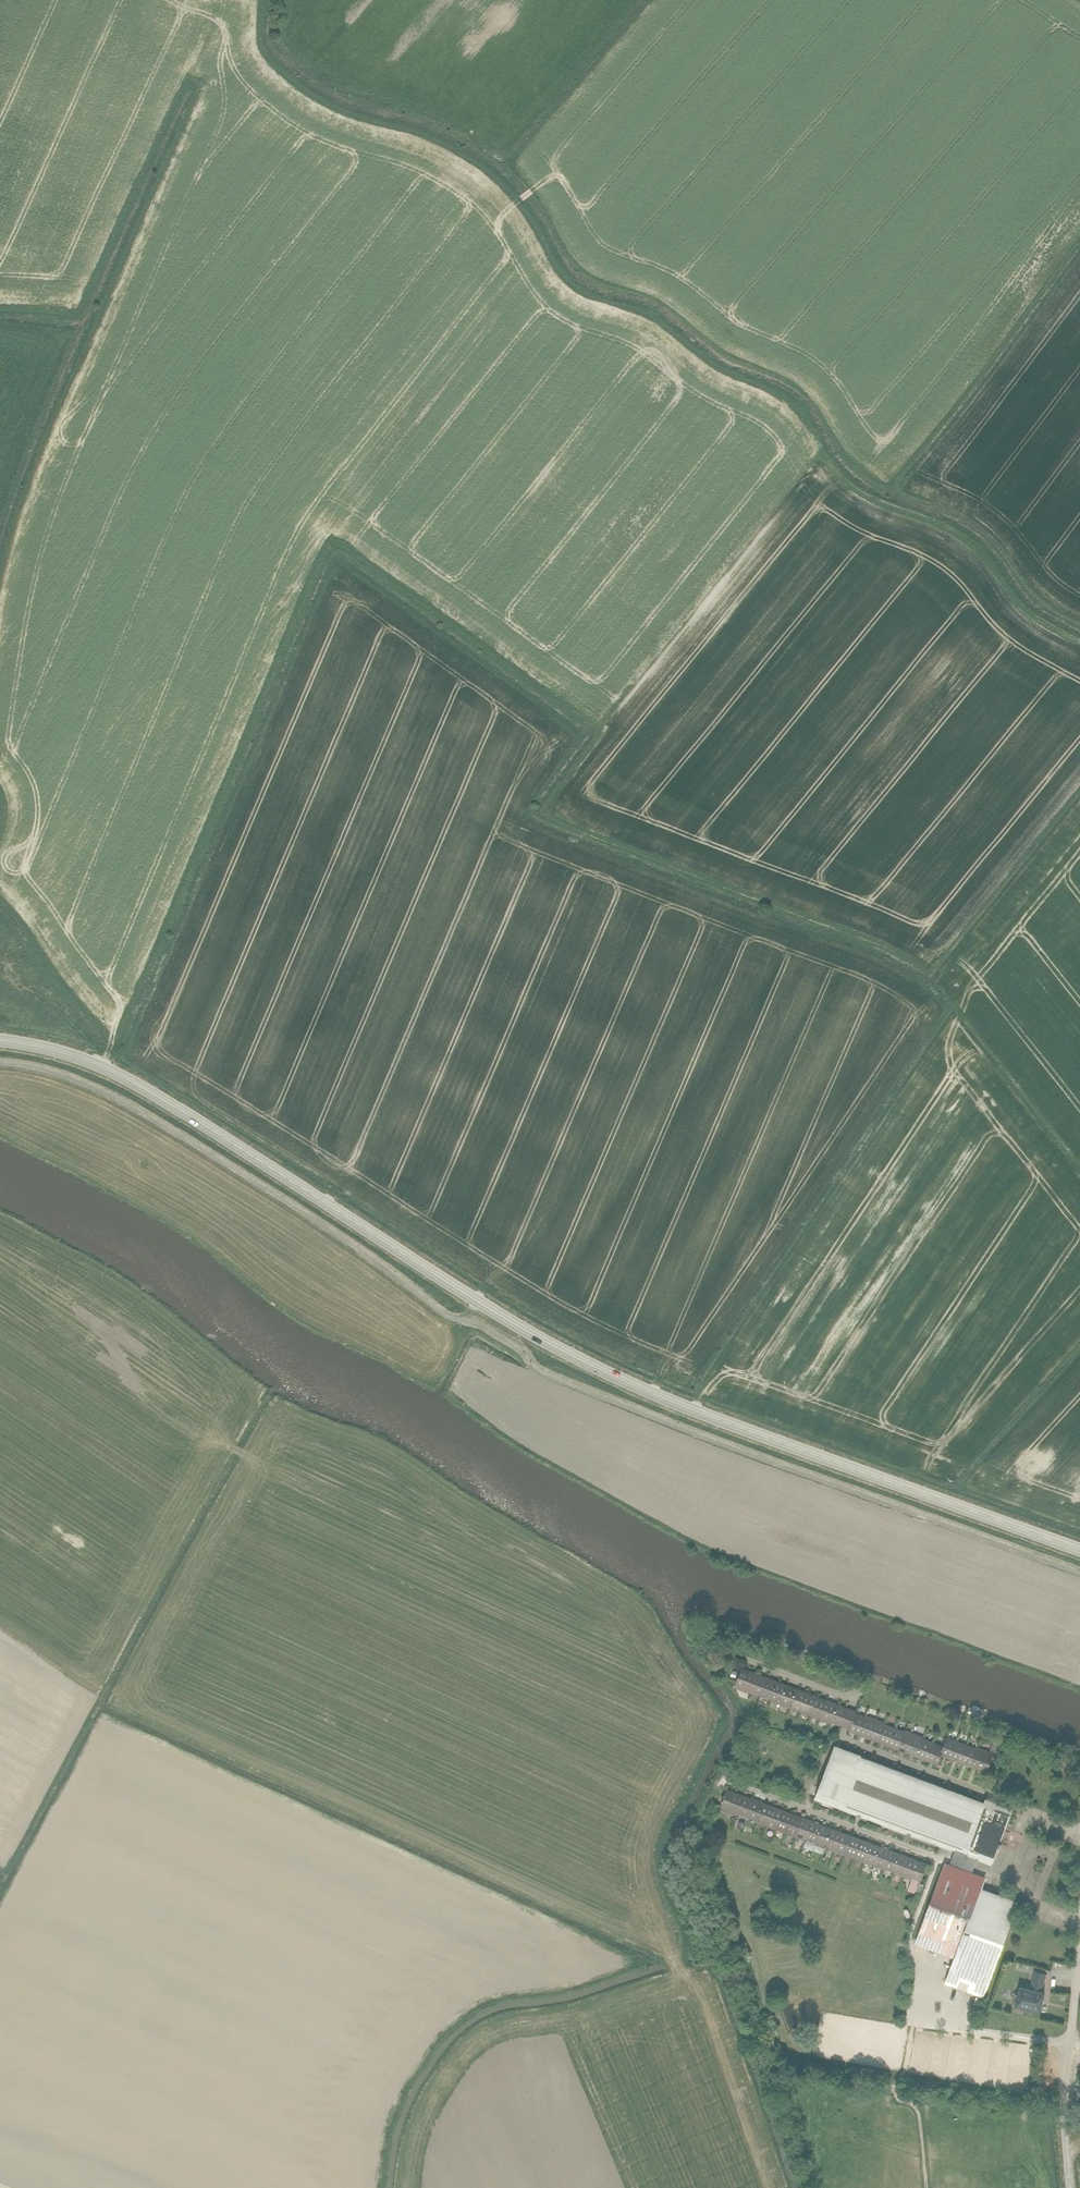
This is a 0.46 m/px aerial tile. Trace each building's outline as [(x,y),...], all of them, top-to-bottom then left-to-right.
[(933,1743),(731,1667),(724,1685),(929,1763),(932,1757),(979,1772),(986,1752),(936,1737),(933,1743)] [(970,1803),(827,1749),(812,1790),(950,1842),(943,1858),(958,1864),(961,1856),(984,1864),(1007,1804),(974,1792),(970,1803)] [(801,1781),(799,1790),(806,1792),(808,1783),(801,1781)] [(911,1881),(918,1862),(715,1787),(708,1806),(911,1881)] [(976,1875),(934,1859),(904,1941),(945,1956),(936,1980),(973,1994),(1008,1900),(972,1887),(976,1875)] [(1033,1972),(1023,1970),(1020,1984),(1006,1982),(1003,2003),(1034,2009),(1037,1992),(1030,1990),(1033,1972)]
